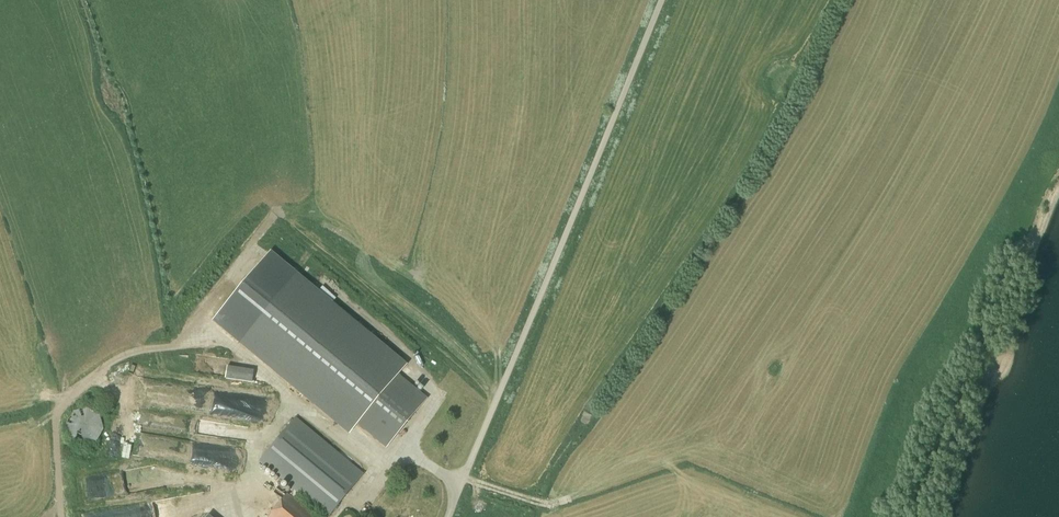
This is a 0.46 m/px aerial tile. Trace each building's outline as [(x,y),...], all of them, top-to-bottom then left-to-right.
[(269,252),(213,319),(349,432),(356,424),(385,448),(427,398),(398,375),(406,366),(269,252)] [(71,442),(84,449),(97,445),(104,432),(101,419),(88,412),(74,415),(65,429),(71,442)] [(364,474),(295,417),(259,461),(322,516),(328,516),(364,474)] [(249,455),(250,442),(231,441),(231,455),(249,455)] [(118,477),(159,472),(157,460),(117,466),(118,477)] [(288,494),(269,516),(315,516),(288,494)]
